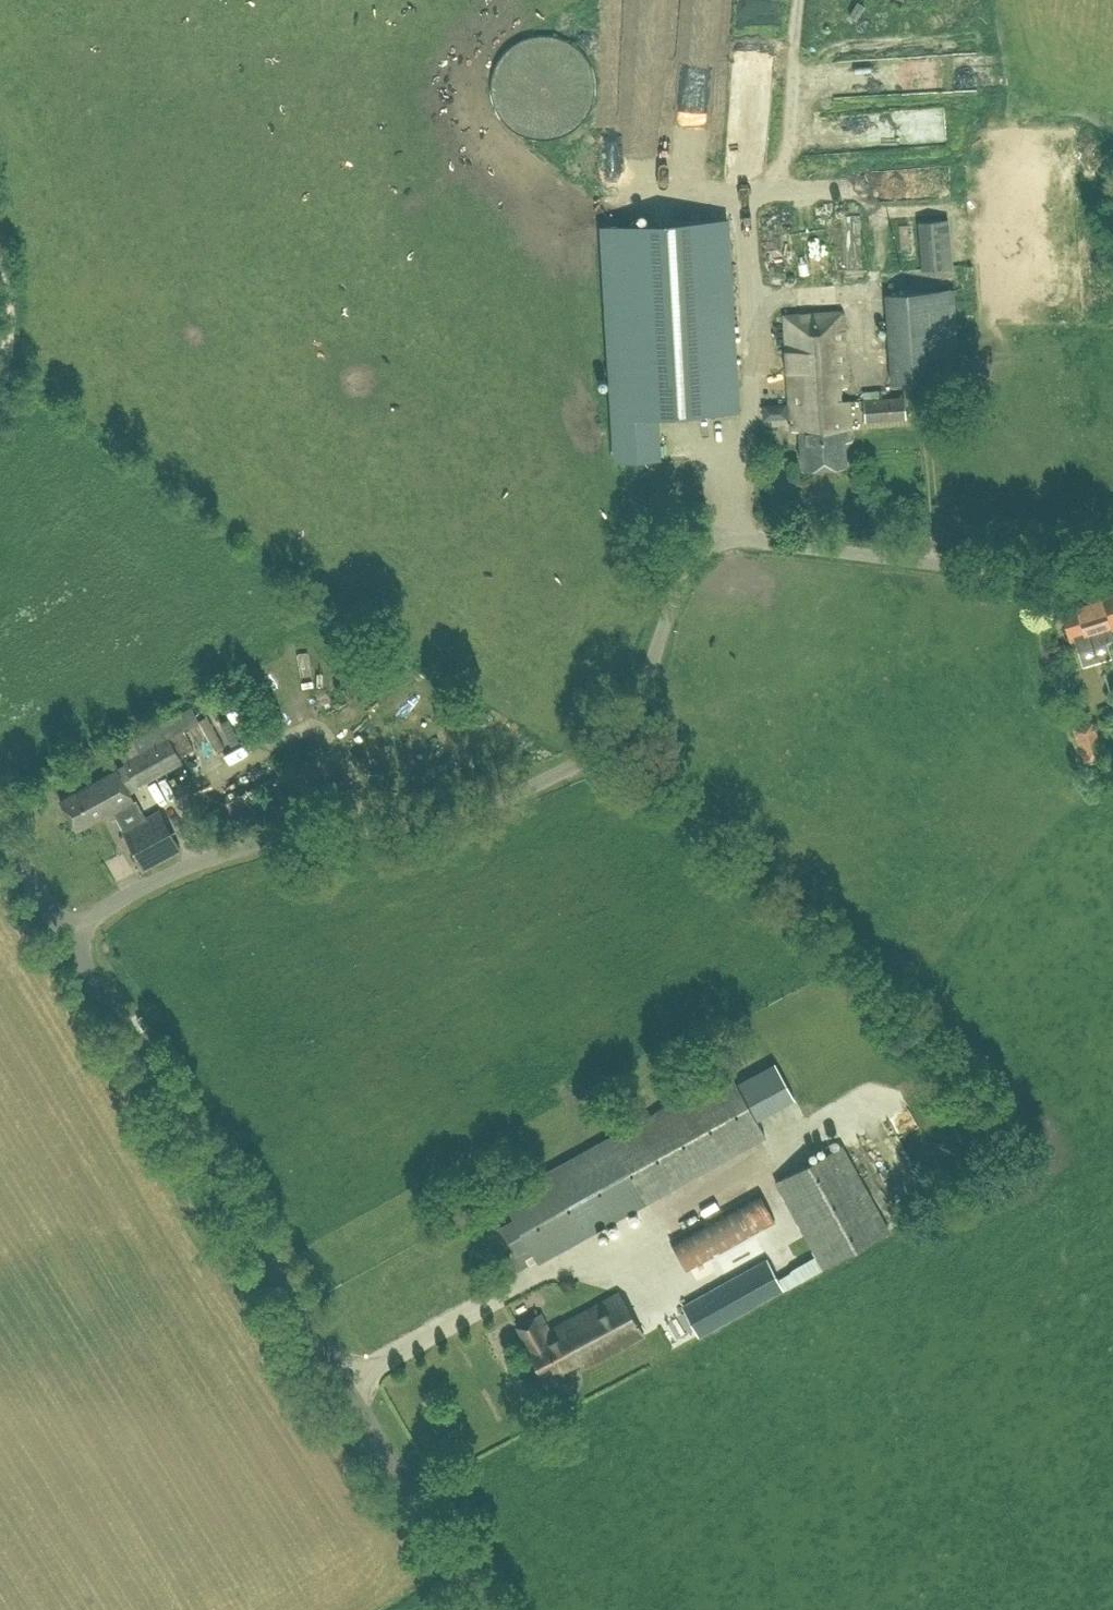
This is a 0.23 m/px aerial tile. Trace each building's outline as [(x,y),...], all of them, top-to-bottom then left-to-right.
[(521,138),(536,142),(551,142),(565,138),(577,130),(587,119),(594,106),(596,91),(594,77),(588,63),(579,52),(568,44),(554,39),(540,38),(526,40),(513,47),(503,56),(494,70),(491,86),(492,102),(497,116),(507,129),(521,138)] [(949,107),(894,108),(895,144),(950,143),(949,107)] [(917,220),(920,269),(952,265),(948,217),(917,220)] [(654,415),(735,410),(724,218),(604,225),(617,461),(657,458),(654,415)] [(958,376),(952,289),(885,294),(891,381),(958,376)] [(842,311),(784,314),(792,429),(799,429),(801,467),(846,464),(844,440),(851,440),(842,311)] [(863,399),(864,420),(906,417),(904,396),(863,399)] [(1103,630),(1112,627),(1112,588),(1105,591),(1103,584),(1075,593),(1077,599),(1058,605),(1070,641),(1075,639),(1078,649),(1106,640),(1103,630)] [(108,811),(111,817),(115,815),(123,829),(143,817),(128,791),(136,786),(137,782),(180,758),(179,756),(194,748),(175,713),(117,747),(126,763),(60,800),(76,829),(108,811)] [(1103,759),(1092,724),(1073,730),(1084,765),(1103,759)] [(143,817),(123,829),(144,867),(180,847),(158,808),(143,817)] [(142,1013),(136,1017),(143,1028),(149,1024),(142,1013)] [(765,1136),(729,1070),(501,1196),(514,1218),(500,1226),(515,1253),(529,1246),(538,1261),(765,1136)] [(841,1144),(775,1181),(822,1266),(888,1229),(841,1144)] [(756,1190),(669,1239),(686,1270),(774,1222),(756,1190)] [(783,1288),(766,1258),(654,1320),(670,1350),(783,1288)] [(549,1329),(540,1312),(516,1325),(545,1378),(582,1359),(585,1365),(643,1334),(618,1292),(549,1329)]
